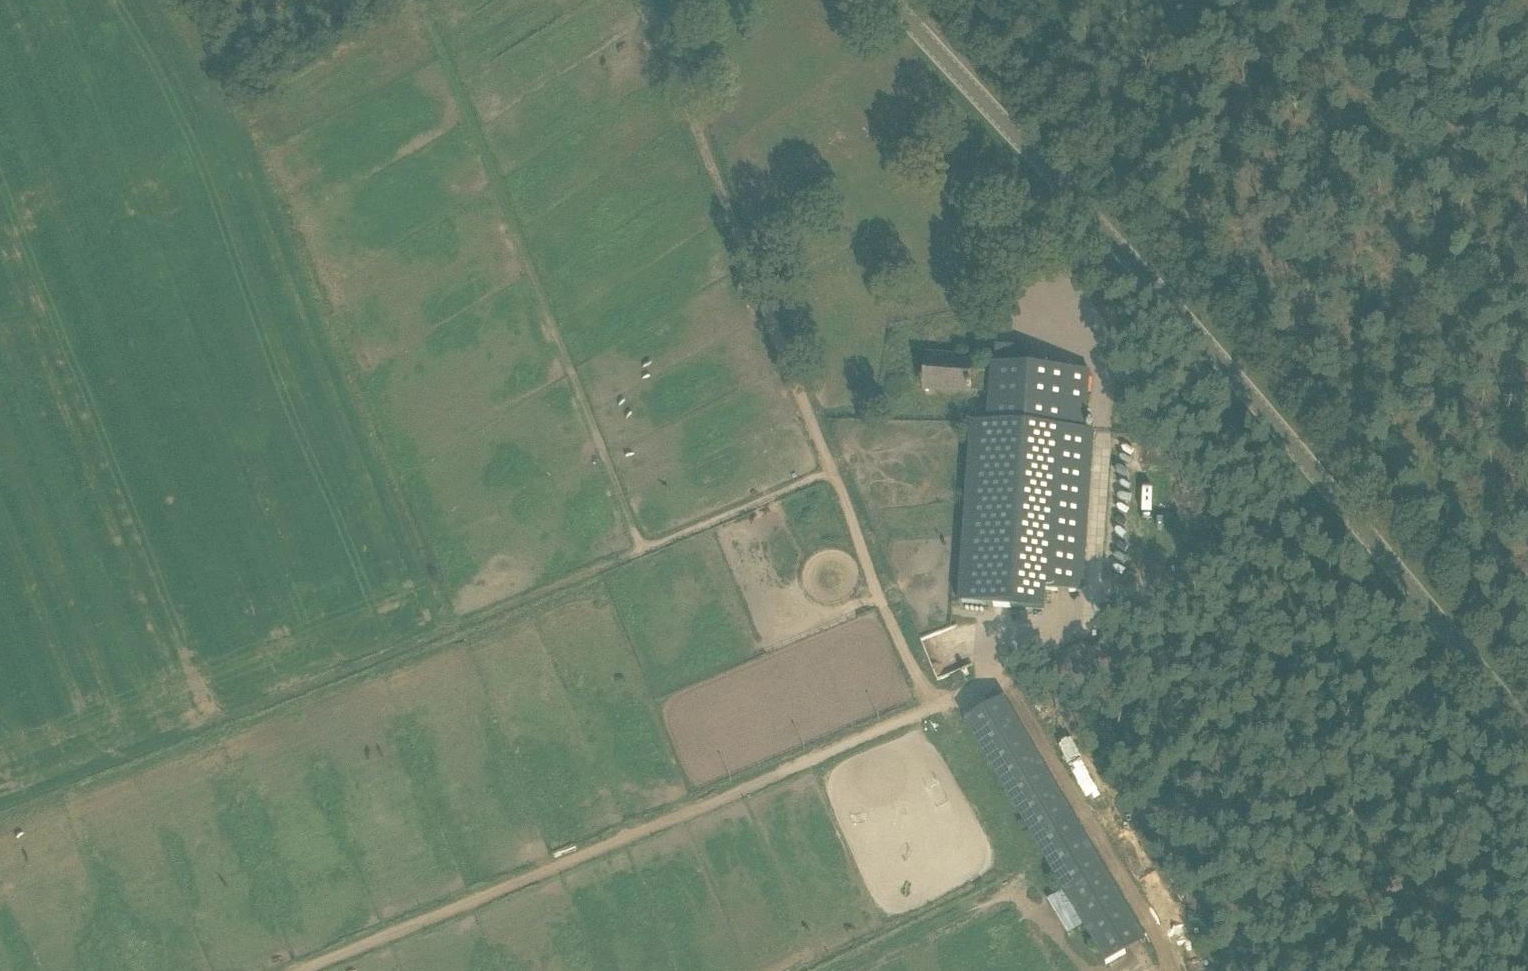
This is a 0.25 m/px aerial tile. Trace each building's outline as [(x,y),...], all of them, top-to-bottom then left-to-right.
[(958,603),(1045,609),(1047,588),(1084,591),(1095,432),(1085,431),(1087,411),(1067,410),(1070,370),(992,364),(992,373),(971,371),(971,361),(946,360),(946,357),(928,356),(926,376),(925,391),(968,394),(968,390),(989,392),(987,424),(971,423),(958,603)] [(985,710),(967,721),(1108,963),(1143,943),(1073,823),(1008,710),(1002,700),(985,710)]
